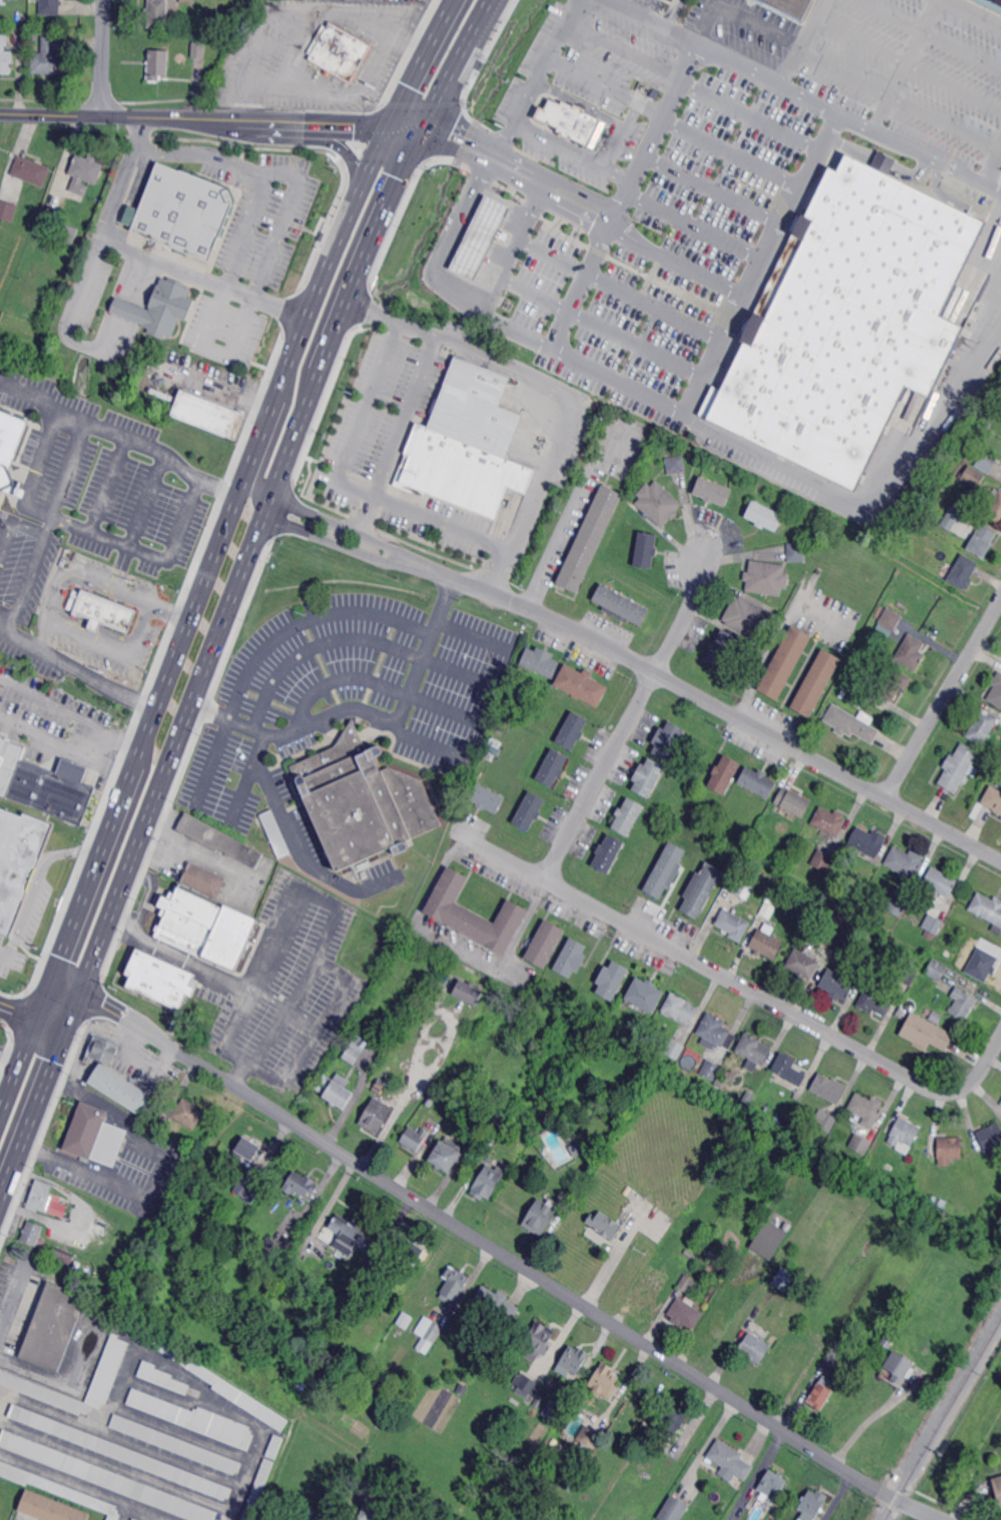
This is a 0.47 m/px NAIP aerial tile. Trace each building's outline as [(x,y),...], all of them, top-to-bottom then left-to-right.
[(40,14),(41,0),(61,0),(60,14),(40,14)] [(148,8),(149,0),(169,0),(168,28),(148,27),(149,16),(146,16),(146,8),(148,8)] [(804,25),(754,0),(813,0),(803,21),(805,22),(804,25)] [(1000,14),(972,0),(1000,0),(1000,14)] [(351,81),(310,58),(330,23),(371,46),(351,81)] [(37,41),(29,41),(29,28),(37,28),(37,41)] [(12,74),(0,73),(0,33),(9,34),(9,45),(6,45),(6,51),(13,51),(12,74)] [(70,51),(58,51),(58,55),(70,55),(70,67),(58,67),(58,74),(31,74),(32,53),(41,53),(42,36),(70,37),(70,51)] [(205,58),(192,57),(193,41),(206,42),(205,58)] [(168,76),(160,75),(160,80),(148,80),(150,50),(169,51),(168,76)] [(479,70),(475,68),(479,59),(484,61),(479,70)] [(601,117),(561,100),(560,103),(548,98),(544,108),(538,105),(533,117),(557,128),(555,132),(588,146),(601,117)] [(894,156),(877,151),(872,166),(889,172),(894,156)] [(89,158),(90,155),(97,158),(96,161),(104,165),(96,184),(83,179),(82,183),(90,186),(86,196),(70,190),(75,176),(69,173),(77,154),(89,158)] [(44,187),(12,174),(19,155),(52,167),(44,187)] [(210,261),(131,231),(133,225),(124,222),(131,205),(140,208),(158,162),(236,192),(210,261)] [(877,173),(1000,233),(1000,274),(921,441),(897,428),(889,445),(896,449),(892,459),(884,455),(869,486),(752,429),(766,400),(759,397),(823,267),(807,259),(841,190),(863,202),(877,173)] [(991,205),(1000,184),(1000,210),(991,205)] [(451,270),(477,280),(508,204),(482,193),(451,270)] [(13,221),(0,217),(0,198),(18,204),(13,221)] [(74,244),(59,238),(65,223),(79,228),(74,244)] [(321,241),(316,239),(320,230),(325,232),(321,241)] [(188,285),(187,287),(192,289),(189,297),(197,300),(188,323),(180,320),(172,339),(166,337),(164,340),(147,334),(149,330),(142,328),(143,325),(110,312),(116,297),(149,310),(162,278),(167,280),(168,277),(188,285)] [(506,458),(537,470),(528,494),(510,487),(497,520),(427,492),(424,499),(393,486),(418,423),(427,427),(454,358),(510,378),(499,406),(522,416),(506,458)] [(236,440),(172,415),(182,389),(246,414),(236,440)] [(3,490),(0,498),(0,409),(30,420),(11,468),(17,482),(16,483),(15,484),(3,490)] [(992,437),(986,434),(988,429),(994,433),(992,437)] [(990,474),(975,465),(984,451),(999,459),(990,474)] [(668,476),(665,459),(682,455),(686,472),(668,476)] [(977,490),(960,480),(969,465),(986,474),(977,490)] [(725,507),(713,503),(713,505),(704,502),(706,499),(693,494),(700,478),(731,490),(725,507)] [(683,504),(676,512),(679,514),(673,521),(669,518),(661,527),(635,504),(640,498),(637,494),(647,483),(651,486),(656,480),(683,504)] [(578,592),(557,583),(603,485),(624,495),(578,592)] [(1000,490),(1000,491),(1000,526),(985,515),(993,502),(988,499),(995,488),(999,491),(1000,490)] [(776,532),(764,527),(763,530),(754,526),(756,523),(744,517),(752,500),(784,516),(776,532)] [(958,522),(946,514),(954,500),(967,507),(958,522)] [(983,559),(966,549),(980,524),(997,533),(983,559)] [(655,555),(654,555),(652,567),(633,564),(639,531),(657,534),(654,546),(656,546),(655,555)] [(805,561),(788,562),(787,543),(804,543),(805,561)] [(967,590),(965,589),(964,590),(946,580),(962,554),(979,564),(970,579),(973,581),(967,590)] [(784,573),(788,574),(786,589),(781,588),(779,596),(745,591),(746,581),(743,581),(744,572),(748,573),(750,560),(785,565),(784,573)] [(642,626),(629,619),(628,622),(604,610),(606,606),(593,599),(602,583),(651,609),(642,626)] [(138,611),(129,634),(102,623),(98,633),(88,629),(92,619),(79,614),(78,617),(73,614),(74,611),(67,608),(74,590),(81,593),(82,589),(138,611)] [(740,596),(771,613),(767,620),(771,623),(764,636),(759,634),(755,641),(725,624),(726,622),(722,620),(735,595),(740,596)] [(893,631),(879,623),(888,608),(902,617),(893,631)] [(778,701),(758,690),(791,626),(812,637),(778,701)] [(721,670),(704,661),(711,648),(709,647),(712,640),(715,642),(722,629),(738,638),(721,670)] [(915,672),(894,659),(909,635),(925,644),(920,652),(925,655),(915,672)] [(555,654),(553,658),(561,662),(554,679),(520,664),(528,647),(537,651),(539,647),(555,654)] [(810,718),(790,708),(822,650),(841,661),(810,718)] [(584,672),(585,670),(593,675),(592,678),(610,687),(598,708),(555,685),(567,663),(584,672)] [(905,689),(902,687),(893,702),(877,692),(893,666),(912,678),(905,689)] [(858,695),(842,686),(852,670),(867,679),(858,695)] [(999,671),(1000,672),(1000,708),(987,700),(994,686),(991,684),(999,671)] [(843,699),(839,697),(843,691),(847,693),(843,699)] [(857,718),(861,711),(874,719),(870,725),(880,731),(872,745),(853,733),(851,737),(845,734),(843,737),(834,732),(836,728),(823,720),(833,703),(857,718)] [(981,710),(981,709),(988,713),(988,712),(999,718),(982,747),(965,737),(974,722),(970,720),(977,708),(981,710)] [(581,740),(579,739),(573,750),(557,741),(573,711),(589,719),(582,731),(585,733),(581,740)] [(365,750),(377,745),(379,745),(381,747),(382,749),(382,750),(382,751),(381,752),(380,754),(376,755),(381,769),(390,766),(423,780),(443,825),(399,843),(400,845),(405,843),(407,843),(408,844),(409,846),(410,847),(409,848),(409,850),(408,850),(397,855),(393,847),(336,869),(290,765),(335,745),(351,720),(352,720),(353,721),(360,736),(365,750)] [(686,730),(668,762),(652,753),(656,745),(652,743),(661,727),(664,729),(669,721),(686,730)] [(81,825),(0,794),(0,733),(10,737),(8,741),(27,748),(22,760),(47,770),(47,768),(72,777),(71,779),(95,788),(81,825)] [(496,754),(486,748),(489,742),(500,748),(496,754)] [(955,794),(939,784),(947,769),(943,767),(950,755),(954,757),(963,743),(979,753),(955,794)] [(560,777),(559,777),(553,787),(536,778),(553,748),(568,757),(562,769),(564,770),(560,777)] [(725,795),(709,786),(715,774),(713,773),(717,765),(719,767),(726,755),(742,763),(725,795)] [(666,766),(649,798),(633,789),(637,782),(633,780),(642,763),(646,765),(650,757),(666,766)] [(757,773),(759,770),(767,774),(765,777),(776,783),(768,799),(737,782),(746,767),(757,773)] [(497,815),(486,808),(485,810),(477,806),(478,805),(466,799),(476,782),(505,799),(497,815)] [(991,785),(1000,791),(1000,814),(981,803),(991,785)] [(802,819),(774,803),(783,787),(811,802),(802,819)] [(538,820),(536,819),(529,831),(513,823),(530,791),(547,800),(540,812),(542,813),(538,820)] [(628,836),(612,827),(619,815),(617,814),(620,807),(622,808),(628,797),(645,806),(628,836)] [(834,814),(836,811),(844,815),(843,819),(845,820),(836,838),(810,824),(819,806),(834,814)] [(12,936),(0,931),(0,807),(24,816),(25,811),(55,823),(12,936)] [(694,816),(689,813),(692,807),(698,810),(694,816)] [(278,857),(259,814),(270,809),(290,851),(278,857)] [(264,854),(256,869),(219,848),(217,851),(179,831),(178,830),(178,829),(178,828),(178,827),(186,812),(264,854)] [(763,820),(766,814),(772,818),(768,823),(763,820)] [(871,834),(873,831),(887,838),(875,859),(848,844),(858,827),(871,834)] [(609,873),(592,865),(598,853),(596,852),(601,844),(603,845),(610,833),(625,842),(609,873)] [(670,889),(667,887),(660,899),(644,890),(670,842),(686,851),(679,863),(682,865),(670,889)] [(908,855),(910,851),(922,858),(921,861),(923,863),(913,880),(884,864),(894,847),(908,855)] [(827,873),(810,864),(819,848),(835,857),(827,873)] [(356,865),(367,860),(369,864),(358,869),(356,865)] [(216,903),(223,906),(224,904),(255,918),(235,970),(157,936),(165,916),(161,914),(164,907),(159,905),(163,894),(169,896),(171,890),(176,892),(189,861),(228,877),(216,903)] [(696,919),(680,910),(687,898),(683,896),(696,872),(700,874),(707,862),(722,871),(696,919)] [(496,922),(509,897),(531,909),(506,955),(424,911),(448,865),(470,877),(457,902),(496,922)] [(948,899),(922,884),(931,867),(957,881),(948,899)] [(846,885),(840,882),(844,874),(850,877),(846,885)] [(747,902),(725,890),(732,877),(753,889),(747,902)] [(995,897),(1000,900),(1000,937),(991,931),(995,925),(969,910),(978,893),(993,901),(995,897)] [(901,917),(887,910),(894,896),(908,904),(901,917)] [(759,914),(767,898),(771,901),(770,904),(776,907),(769,920),(759,914)] [(740,943),(729,937),(730,934),(714,925),(723,908),(751,924),(740,943)] [(936,936),(931,933),(927,938),(923,936),(926,930),(921,927),(929,913),(944,922),(936,936)] [(839,927),(833,922),(836,916),(843,921),(839,927)] [(545,968),(525,957),(546,918),(567,930),(545,968)] [(774,961),(761,954),(759,957),(753,954),(755,951),(748,947),(759,929),(784,943),(774,961)] [(579,972),(575,970),(571,978),(554,969),(571,936),(588,945),(584,952),(588,955),(579,972)] [(986,981),(997,956),(975,946),(964,972),(986,981)] [(191,994),(188,993),(181,1009),(128,986),(133,975),(127,972),(138,948),(193,973),(191,984),(194,987),(191,994)] [(811,981),(804,977),(802,981),(795,977),(797,973),(785,966),(795,948),(821,963),(811,981)] [(949,958),(942,956),(945,950),(951,953),(949,958)] [(939,981),(925,974),(932,958),(947,966),(939,981)] [(630,969),(613,1001),(597,992),(601,985),(596,982),(606,965),(610,968),(614,960),(630,969)] [(866,979),(856,974),(863,961),(873,966),(866,979)] [(910,986),(895,978),(903,964),(917,972),(910,986)] [(845,1001),(839,998),(837,1002),(828,997),(830,993),(818,986),(828,969),(855,984),(845,1001)] [(470,983),(471,980),(476,983),(475,985),(485,990),(478,1005),(453,993),(461,978),(470,983)] [(653,1015),(625,1000),(637,978),(665,993),(653,1015)] [(886,1017),(871,1009),(869,1012),(857,1006),(868,986),(895,1001),(886,1017)] [(965,1021),(947,1011),(951,1006),(952,1007),(956,1000),(951,997),(956,986),(978,999),(965,1021)] [(689,1026),(661,1010),(671,992),(699,1009),(689,1026)] [(938,1024),(928,1019),(933,1010),(943,1016),(938,1024)] [(729,1049),(723,1046),(722,1048),(696,1033),(708,1011),(725,1021),(723,1027),(731,1031),(730,1033),(736,1037),(729,1049)] [(945,1053),(929,1044),(927,1050),(899,1035),(911,1013),(954,1035),(945,1053)] [(639,1043),(634,1040),(642,1025),(647,1027),(639,1043)] [(108,1061),(84,1052),(92,1032),(116,1041),(108,1061)] [(762,1066),(735,1051),(745,1033),(772,1048),(762,1066)] [(354,1065),(342,1057),(357,1034),(369,1041),(354,1065)] [(678,1061),(664,1054),(672,1039),(685,1046),(678,1061)] [(800,1087),(771,1071),(781,1053),(796,1061),(792,1068),(806,1076),(800,1087)] [(714,1082),(699,1074),(707,1059),(722,1067),(714,1082)] [(135,1111),(85,1080),(97,1060),(147,1092),(135,1111)] [(726,1081),(725,1072),(734,1071),(735,1080),(726,1081)] [(351,1080),(347,1087),(356,1092),(345,1110),(323,1096),(324,1093),(316,1088),(325,1073),(334,1079),(338,1072),(351,1080)] [(832,1080),(833,1079),(847,1087),(837,1105),(810,1091),(820,1073),(832,1080)] [(721,1086),(716,1083),(719,1077),(724,1080),(721,1086)] [(476,1093),(470,1089),(474,1083),(480,1087),(476,1093)] [(870,1100),(872,1097),(883,1103),(881,1107),(884,1108),(872,1130),(861,1123),(863,1118),(847,1109),(856,1092),(870,1100)] [(378,1134),(359,1124),(374,1096),(393,1107),(378,1134)] [(430,1108),(424,1104),(430,1096),(436,1100),(430,1108)] [(180,1105),(184,1099),(205,1112),(194,1131),(172,1117),(172,1116),(163,1111),(170,1099),(180,1105)] [(89,1163),(58,1151),(78,1100),(108,1111),(89,1163)] [(510,1114),(499,1108),(491,1122),(502,1128),(510,1114)] [(829,1133),(811,1124),(820,1109),(837,1119),(829,1133)] [(785,1126),(778,1122),(782,1116),(789,1120),(785,1126)] [(907,1155),(895,1149),(896,1147),(887,1143),(890,1136),(899,1117),(920,1128),(907,1155)] [(216,1132),(210,1127),(215,1122),(221,1126),(216,1132)] [(997,1122),(1000,1130),(1000,1154),(1000,1155),(999,1153),(987,1159),(984,1151),(978,1154),(971,1140),(977,1137),(976,1133),(997,1122)] [(420,1131),(422,1127),(430,1132),(418,1152),(400,1141),(410,1125),(420,1131)] [(865,1156),(848,1147),(855,1133),(872,1143),(865,1156)] [(258,1163),(244,1154),(241,1159),(233,1155),(244,1136),(261,1147),(261,1148),(265,1151),(258,1163)] [(463,1145),(460,1150),(462,1152),(449,1173),(429,1160),(441,1139),(444,1141),(447,1136),(463,1145)] [(962,1159),(954,1159),(954,1161),(950,1161),(950,1166),(938,1166),(938,1160),(937,1160),(937,1138),(962,1138),(962,1159)] [(575,1157),(569,1146),(578,1141),(584,1153),(575,1157)] [(490,1199),(485,1196),(482,1200),(470,1193),(488,1164),(506,1175),(490,1199)] [(305,1176),(307,1174),(317,1180),(315,1182),(319,1185),(314,1193),(309,1190),(306,1196),(297,1191),(295,1195),(283,1188),(294,1170),(305,1176)] [(252,1202),(233,1190),(241,1177),(260,1189),(252,1202)] [(63,1218),(38,1210),(37,1212),(27,1208),(36,1181),(52,1186),(49,1194),(62,1198),(60,1204),(66,1206),(63,1218)] [(542,1236),(522,1224),(539,1197),(558,1209),(542,1236)] [(624,1226),(614,1240),(587,1222),(594,1212),(597,1214),(601,1210),(624,1226)] [(368,1250),(356,1243),(353,1249),(356,1251),(352,1257),(334,1245),(341,1234),(329,1227),(338,1212),(351,1220),(349,1222),(364,1231),(363,1233),(374,1240),(368,1250)] [(770,1259),(786,1230),(765,1218),(749,1247),(770,1259)] [(36,1246),(21,1240),(29,1220),(45,1226),(36,1246)] [(416,1264),(396,1251),(399,1246),(393,1242),(399,1232),(425,1249),(416,1264)] [(70,1267),(50,1259),(54,1248),(75,1256),(70,1267)] [(691,1258),(686,1256),(689,1250),(694,1253),(691,1258)] [(379,1281),(366,1273),(373,1261),(386,1269),(379,1281)] [(457,1301),(455,1299),(452,1304),(440,1297),(443,1292),(441,1291),(448,1280),(442,1276),(450,1264),(471,1277),(457,1301)] [(743,1274),(735,1270),(737,1264),(745,1268),(743,1274)] [(785,1294),(771,1284),(781,1268),(795,1277),(785,1294)] [(688,1294),(677,1287),(685,1274),(695,1281),(688,1294)] [(59,1373),(18,1358),(47,1283),(87,1298),(59,1373)] [(497,1293),(499,1289),(510,1296),(507,1300),(521,1308),(511,1324),(495,1314),(491,1321),(480,1315),(484,1308),(473,1301),(483,1284),(497,1293)] [(693,1330),(682,1322),(679,1326),(671,1321),(673,1318),(667,1314),(678,1297),(703,1314),(693,1330)] [(407,1329),(398,1323),(405,1311),(414,1317),(407,1329)] [(281,1432),(212,1388),(214,1386),(148,1344),(150,1342),(117,1321),(121,1315),(288,1421),(281,1432)] [(434,1342),(427,1354),(417,1349),(424,1337),(419,1333),(428,1317),(444,1326),(434,1342)] [(546,1326),(547,1324),(556,1330),(548,1343),(553,1346),(546,1356),(541,1353),(535,1362),(519,1352),(538,1321),(546,1326)] [(759,1365),(737,1352),(749,1332),(771,1346),(759,1365)] [(81,1416),(0,1385),(0,1370),(86,1403),(113,1333),(119,1336),(118,1339),(130,1344),(107,1405),(104,1404),(101,1410),(91,1406),(88,1415),(82,1413),(81,1416)] [(578,1349),(580,1346),(591,1353),(578,1374),(572,1370),(568,1377),(556,1369),(572,1344),(578,1349)] [(855,1360),(846,1354),(850,1348),(859,1354),(855,1360)] [(903,1381),(900,1387),(890,1381),(893,1375),(882,1369),(892,1351),(913,1363),(903,1381)] [(186,1394),(138,1376),(144,1360),(156,1365),(155,1368),(173,1375),(172,1378),(190,1385),(186,1394)] [(612,1400),(603,1394),(600,1398),(591,1392),(594,1388),(589,1384),(605,1361),(614,1367),(612,1370),(617,1373),(615,1375),(619,1378),(615,1385),(620,1388),(612,1400)] [(543,1384),(536,1396),(531,1393),(528,1398),(516,1391),(520,1386),(514,1382),(519,1374),(521,1375),(523,1372),(543,1384)] [(821,1411),(807,1402),(823,1376),(832,1382),(828,1388),(833,1392),(821,1411)] [(466,1395),(457,1392),(460,1382),(469,1386),(466,1395)] [(193,1412),(195,1408),(198,1410),(199,1407),(251,1427),(250,1430),(253,1431),(252,1434),(254,1435),(248,1451),(127,1404),(133,1388),(193,1412)] [(541,1408),(534,1404),(540,1394),(546,1398),(541,1408)] [(555,1421),(543,1413),(552,1399),(564,1406),(555,1421)] [(673,1439),(656,1427),(673,1401),(690,1412),(673,1439)] [(230,1498),(227,1497),(225,1500),(9,1416),(14,1403),(233,1488),(230,1498)] [(239,1472),(236,1471),(235,1474),(111,1426),(116,1413),(243,1462),(239,1472)] [(594,1450),(593,1449),(589,1454),(580,1448),(583,1443),(577,1439),(586,1425),(603,1436),(594,1450)] [(194,1519),(0,1444),(0,1441),(5,1428),(219,1511),(215,1519),(194,1519)] [(275,1460),(266,1456),(274,1435),(284,1439),(275,1460)] [(744,1480),(707,1457),(719,1439),(743,1455),(741,1458),(754,1467),(744,1480)] [(277,1462),(254,1519),(242,1519),(267,1457),(277,1462)] [(120,1517),(119,1519),(107,1519),(110,1513),(29,1482),(28,1485),(0,1474),(0,1459),(117,1505),(116,1508),(120,1509),(118,1513),(122,1514),(120,1517)] [(777,1475),(779,1473),(783,1476),(781,1478),(787,1482),(778,1495),(773,1492),(769,1498),(762,1493),(766,1487),(761,1484),(770,1470),(777,1475)] [(992,1480),(1000,1477),(1000,1511),(995,1493),(992,1482),(992,1480)] [(93,1513),(91,1519),(44,1519),(19,1510),(27,1488),(93,1513)] [(826,1501),(814,1519),(798,1519),(803,1512),(798,1508),(809,1490),(826,1501)] [(689,1505),(680,1519),(663,1519),(658,1517),(672,1494),(689,1505)] [(386,1504),(379,1519),(358,1519),(368,1497),(386,1504)] [(331,1516),(329,1519),(304,1519),(309,1508),(331,1516)] [(302,1519),(296,1517),(298,1509),(304,1511),(302,1519)]
